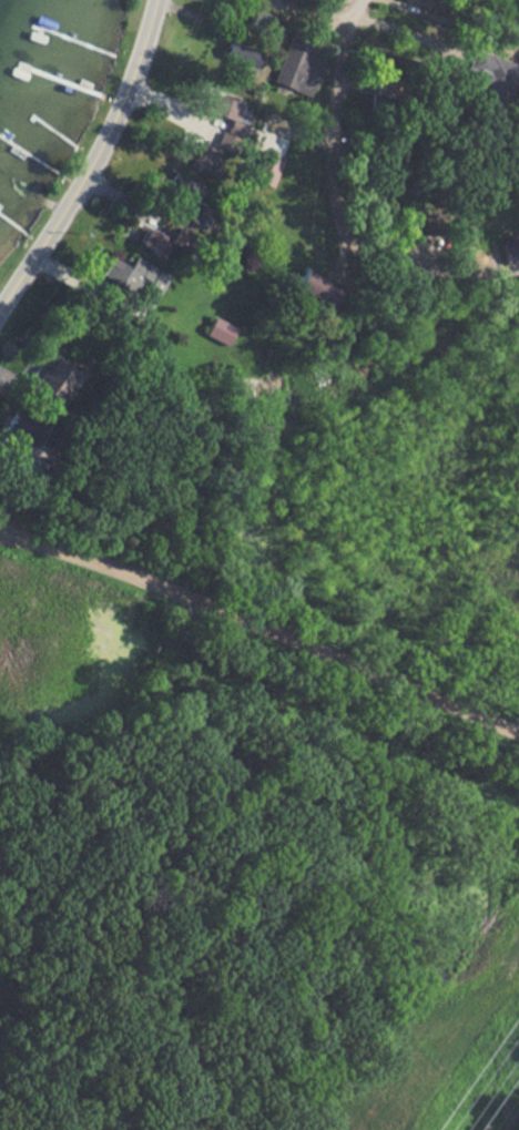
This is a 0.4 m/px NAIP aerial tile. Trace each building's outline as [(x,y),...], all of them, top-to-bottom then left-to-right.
[(285,22),(271,16),(266,27),(280,33),(285,22)] [(324,61),(310,56),(316,40),(292,31),(274,84),(310,97),(324,61)] [(225,58),(258,68),(262,53),(230,43),(225,58)] [(513,64),(472,50),(465,68),(475,72),(469,87),(501,99),(513,64)] [(393,78),(373,77),(372,102),(392,103),(393,78)] [(232,124),(240,105),(210,94),(203,112),(232,124)] [(215,152),(193,138),(181,159),(202,172),(215,152)] [(247,184),(271,192),(281,157),(256,151),(247,184)] [(163,189),(180,200),(189,185),(172,174),(163,189)] [(423,216),(423,236),(440,235),(440,216),(423,216)] [(130,244),(147,254),(157,235),(140,226),(130,244)] [(168,276),(135,258),(129,268),(103,253),(92,274),(151,307),(168,276)] [(335,288),(299,271),(289,291),(325,307),(335,288)] [(206,335),(229,346),(238,328),(215,317),(206,335)] [(64,369),(43,359),(27,390),(49,400),(64,369)] [(35,446),(44,426),(20,417),(11,436),(35,446)]
